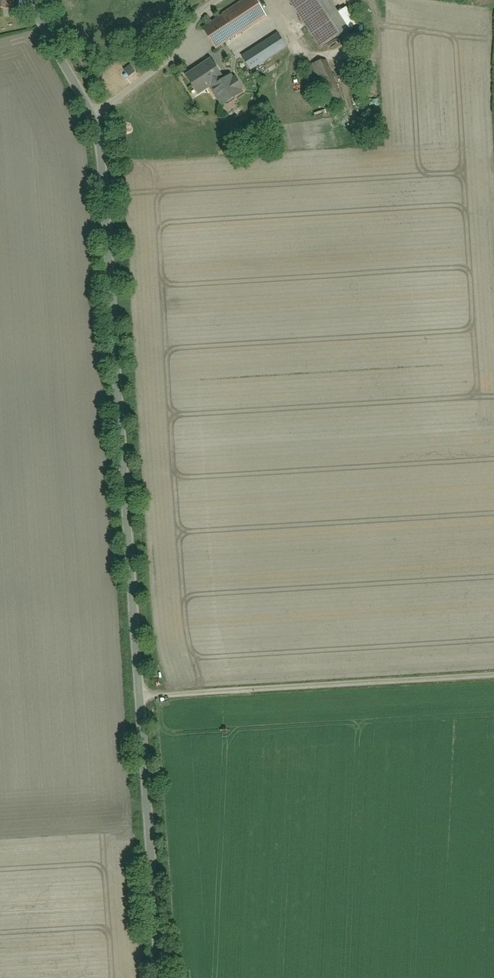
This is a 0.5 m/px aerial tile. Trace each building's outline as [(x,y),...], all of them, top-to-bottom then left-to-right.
[(198,29),(215,55),(267,21),(253,0),(242,0),(198,29)] [(314,48),(346,28),(328,0),(285,0),(314,48)] [(275,35),(242,57),(252,71),(284,49),(275,35)] [(228,72),(221,77),(209,58),(182,75),(196,98),(209,89),(221,107),(242,93),(228,72)] [(328,59),(309,66),(325,110),(344,103),(328,59)]
